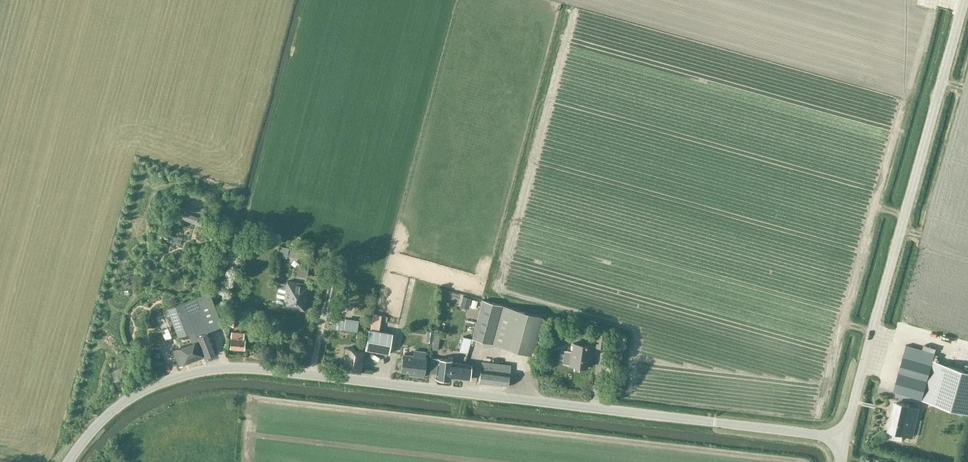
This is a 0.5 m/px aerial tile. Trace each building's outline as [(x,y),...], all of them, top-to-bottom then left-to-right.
[(199,217),(183,212),(181,219),(196,224),(199,217)] [(207,220),(201,217),(199,223),(205,226),(207,220)] [(314,251),(279,245),(277,254),(312,260),(314,251)] [(309,267),(298,266),(297,276),(308,277),(309,267)] [(305,310),(309,286),(288,282),(287,284),(281,283),(277,305),(305,310)] [(209,291),(183,302),(199,341),(205,357),(217,352),(209,332),(223,326),(209,291)] [(471,298),(463,296),(460,307),(468,309),(471,298)] [(482,300),(478,315),(471,339),(473,340),(472,343),(476,344),(477,340),(531,354),(541,316),(488,302),(482,300)] [(170,314),(179,337),(194,331),(183,301),(168,308),(170,314)] [(374,312),(370,330),(369,330),(365,349),(389,354),(392,334),(379,332),(382,314),(374,312)] [(238,316),(230,315),(229,325),(237,326),(238,316)] [(358,322),(333,319),(332,328),(357,331),(358,322)] [(232,331),(232,334),(230,348),(244,349),(245,340),(244,340),(245,333),(232,331)] [(607,336),(599,335),(598,347),(605,348),(607,336)] [(205,356),(205,357),(199,341),(173,351),(179,367),(205,356)] [(573,344),(573,351),(564,350),(562,364),(569,365),(569,366),(587,368),(589,355),(591,356),(593,347),(573,344)] [(361,371),(364,351),(345,349),(343,368),(361,371)] [(426,351),(414,349),(413,354),(403,353),(400,372),(409,373),(409,375),(423,377),(423,374),(425,374),(427,356),(425,356),(426,351)] [(454,360),(438,358),(435,378),(451,380),(451,377),(470,380),(472,364),(453,362),(454,360)] [(892,392),(921,400),(961,411),(966,412),(967,413),(967,371),(955,367),(933,361),(932,360),(930,366),(902,358),(892,392)] [(482,369),(480,383),(508,386),(509,372),(482,369)] [(891,432),(889,438),(903,441),(904,435),(913,436),(919,408),(898,403),(896,414),(894,413),(890,431),(891,432)]
